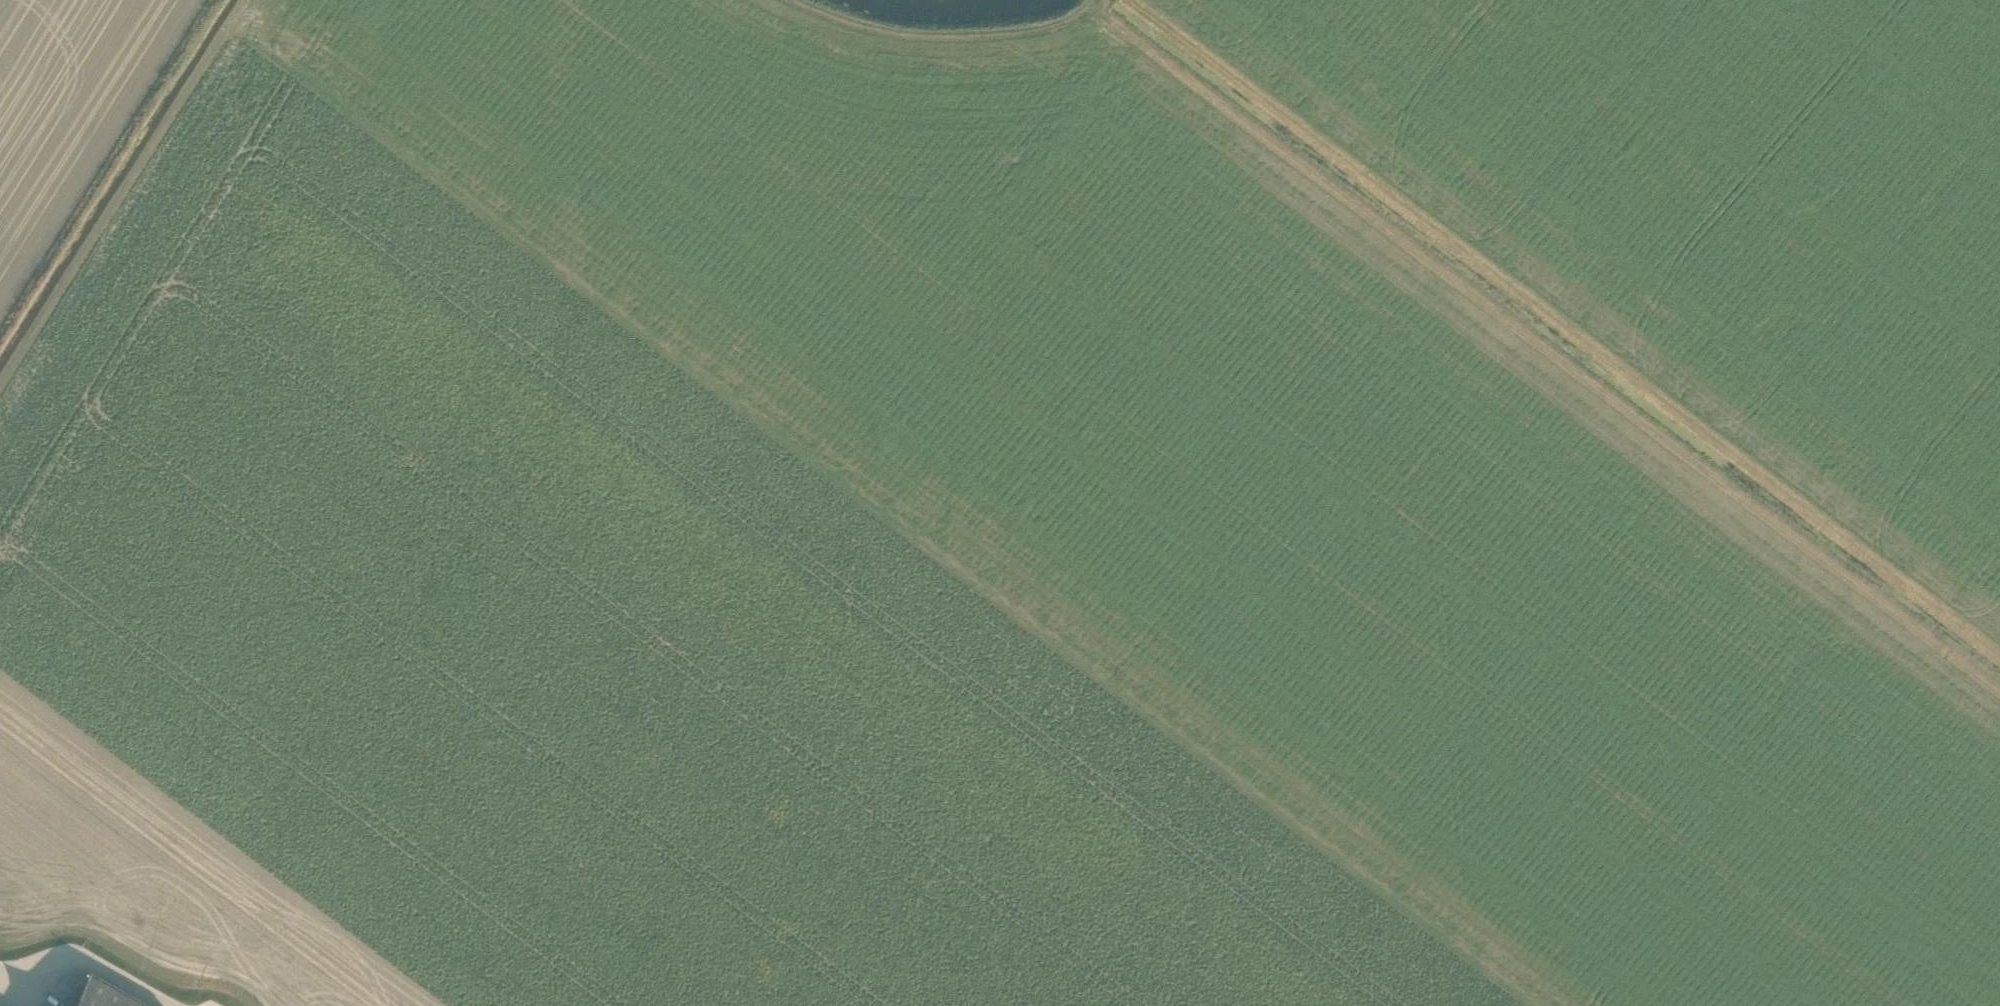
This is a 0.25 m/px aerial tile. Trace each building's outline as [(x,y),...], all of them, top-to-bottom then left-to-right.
[(88,970),(68,1005),(152,1005),(88,970)]
